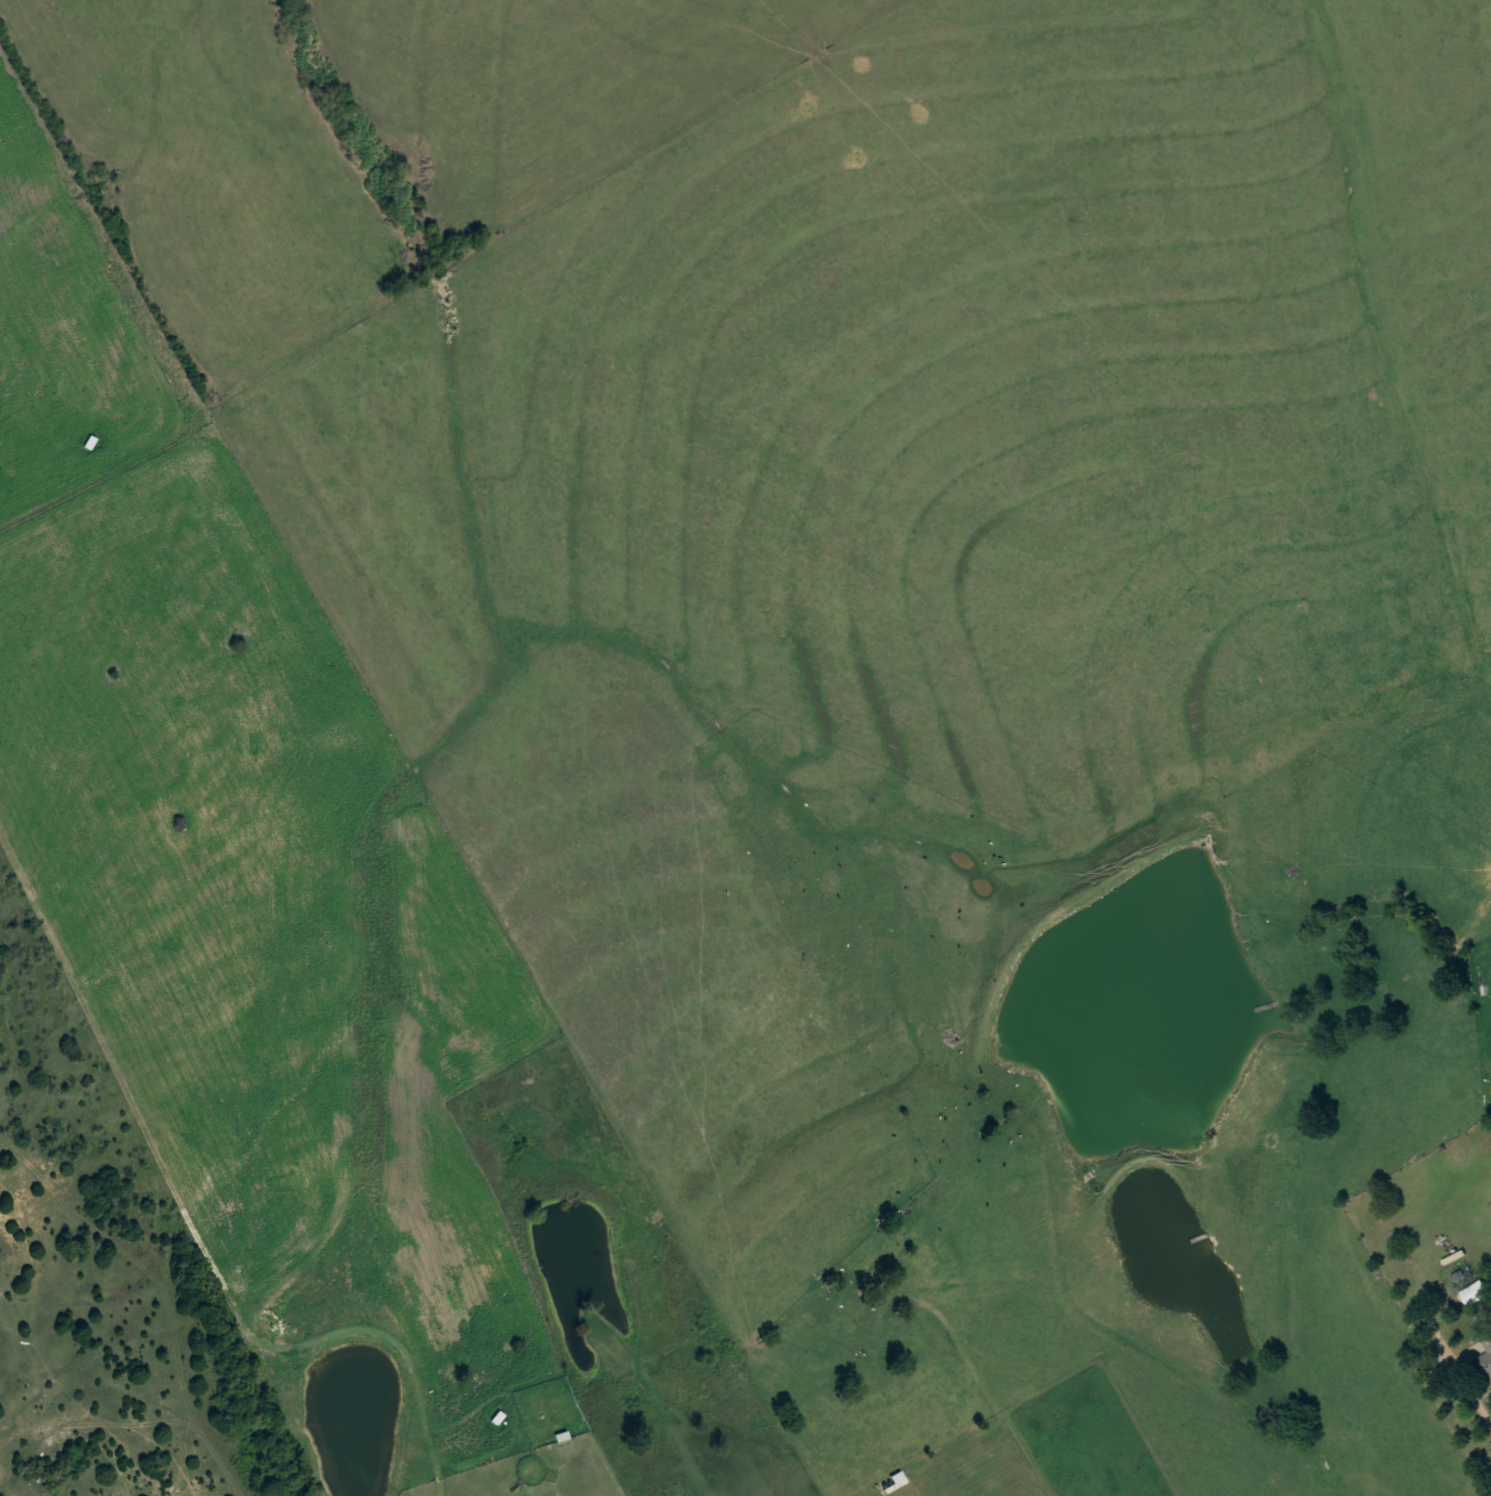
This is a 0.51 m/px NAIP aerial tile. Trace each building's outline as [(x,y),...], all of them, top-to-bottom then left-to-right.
[(1490,1294),(1482,1280),(1460,1292),(1468,1307),(1490,1294)] [(1480,1337),(1487,1353),(1477,1357),(1489,1387),(1490,1386),(1490,1332),(1480,1337)]
